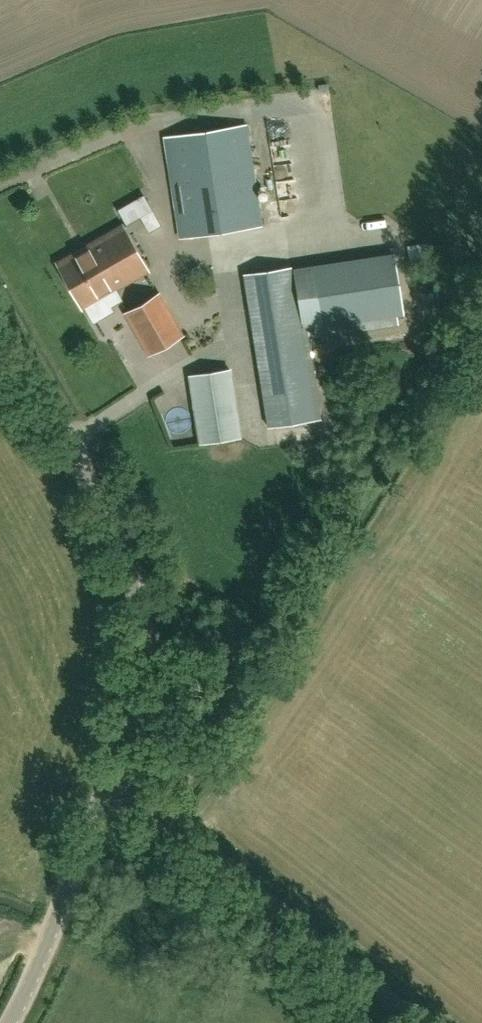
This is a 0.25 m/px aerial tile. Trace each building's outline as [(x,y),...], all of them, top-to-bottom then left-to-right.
[(246,124),(166,137),(181,237),(262,225),(246,124)] [(119,208),(127,223),(152,209),(144,194),(119,208)] [(58,264),(83,307),(147,270),(122,227),(58,264)] [(275,426),(314,420),(321,419),(308,329),(322,326),(324,337),(403,324),(392,252),(293,268),(302,329),(301,329),(292,267),(252,273),(275,426)] [(159,293),(126,312),(150,353),(183,334),(159,293)] [(188,376),(199,444),(241,437),(230,369),(188,376)]
